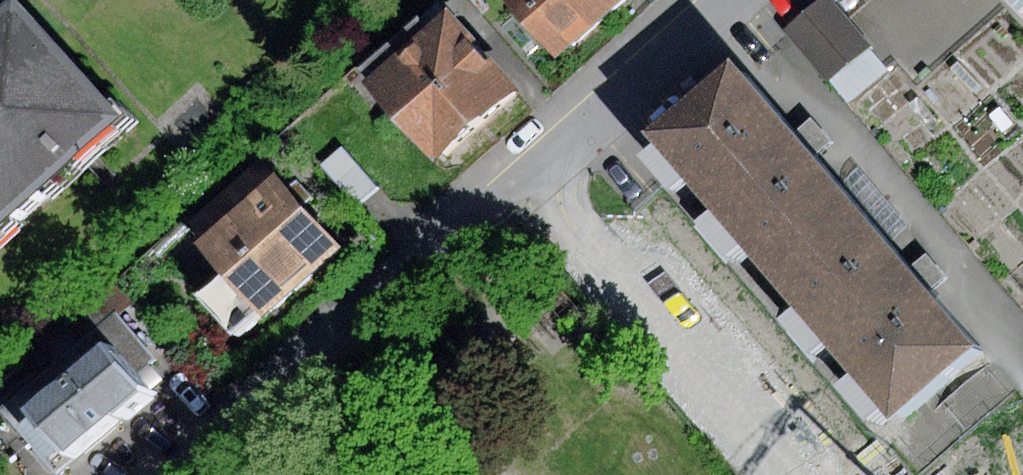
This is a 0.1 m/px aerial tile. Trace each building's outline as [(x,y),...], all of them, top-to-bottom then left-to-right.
[(553,56),(617,0),(504,0),(553,56)] [(131,126),(25,8),(0,31),(0,244),(131,126)] [(364,81),(432,159),(514,87),(447,10),(364,81)] [(845,18),(806,52),(849,102),(889,68),(845,18)] [(774,283),(858,210),(824,171),(746,81),(662,154),(774,283)] [(340,147),(320,165),(355,204),(375,186),(340,147)] [(233,337),(339,247),(275,173),(194,241),(221,272),(196,293),(233,337)] [(877,188),(861,202),(908,258),(925,245),(877,188)] [(858,210),(774,283),(898,425),(982,352),(939,303),(858,210)] [(60,452),(23,405),(105,341),(133,377),(156,359),(115,308),(0,400),(0,414),(41,466),(60,452)] [(133,377),(105,341),(23,405),(60,452),(141,387),(133,377)]
